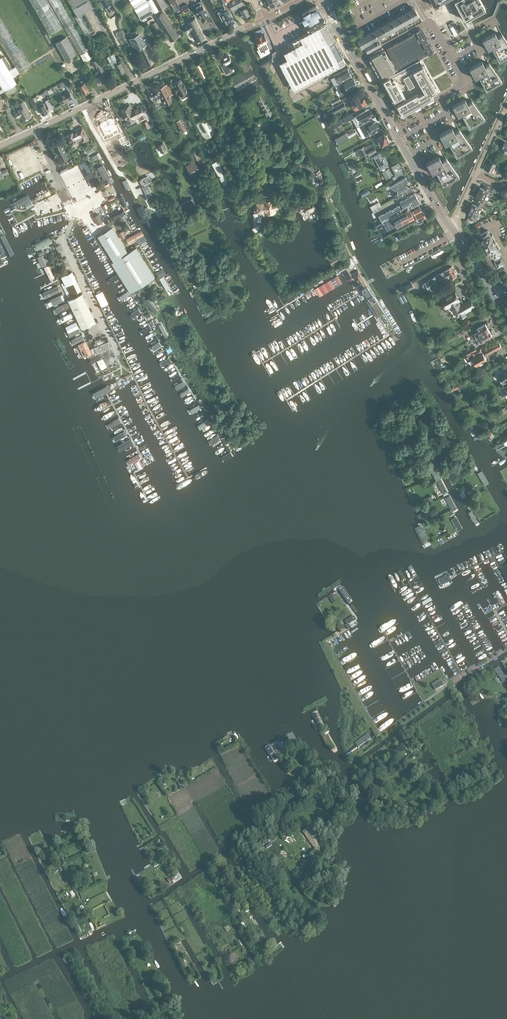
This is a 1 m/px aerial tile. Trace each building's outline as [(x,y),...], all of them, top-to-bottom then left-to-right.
[(62,27),(47,0),(30,0),(50,35),(62,27)] [(80,55),(87,51),(88,50),(76,27),(60,0),(49,0),(65,28),(80,55)] [(77,16),(96,6),(93,0),(68,0),(77,16)] [(149,15),(154,13),(147,0),(129,0),(141,20),(149,15)] [(154,13),(166,6),(162,0),(147,0),(154,13)] [(202,3),(201,0),(200,1),(199,1),(193,5),(195,7),(194,8),(198,15),(199,15),(202,20),(208,17),(205,10),(202,3)] [(238,7),(241,6),(244,4),(241,0),(227,0),(232,10),(238,7)] [(454,1),(457,6),(458,7),(459,6),(460,8),(459,8),(458,8),(458,9),(457,9),(457,10),(457,11),(458,11),(458,12),(459,12),(460,12),(460,11),(461,11),(461,10),(462,12),(461,13),(463,17),(464,19),(465,18),(465,19),(467,18),(483,10),(484,9),(484,8),(485,8),(484,6),(480,0),(454,0),(454,1)] [(190,10),(187,4),(181,7),(185,13),(190,10)] [(240,10),(244,17),(250,14),(246,7),(244,4),(241,6),(243,9),(240,10)] [(322,16),(322,15),(320,12),(318,9),(316,6),(316,5),(315,6),(313,7),(312,7),(312,8),(309,9),(309,10),(306,11),(305,11),(305,12),(302,13),(302,14),(304,17),(305,18),(303,19),(302,19),(302,20),(303,22),(304,22),(305,25),(306,25),(322,16)] [(419,16),(414,7),(357,39),(361,48),(364,46),(367,52),(381,44),(381,43),(422,21),(419,16)] [(227,26),(234,22),(227,10),(221,13),(227,26)] [(156,35),(164,31),(169,38),(171,41),(179,36),(162,11),(155,16),(162,27),(161,28),(156,21),(151,24),(154,29),(153,30),(156,35)] [(306,25),(309,31),(325,22),(322,16),(306,25)] [(15,66),(19,73),(31,65),(0,18),(0,43),(15,66)] [(205,38),(194,18),(187,22),(188,24),(183,27),(186,33),(191,30),(198,42),(205,38)] [(329,32),(324,24),(292,41),(295,46),(283,52),(286,58),(282,60),(279,62),(293,90),(297,88),(319,76),(345,63),(329,32)] [(124,34),(122,29),(118,31),(115,33),(118,38),(124,34)] [(420,59),(433,51),(426,38),(421,29),(386,49),(394,63),(398,71),(420,59)] [(497,37),(494,32),(482,39),(487,50),(491,48),(492,50),(499,61),(506,57),(506,41),(502,34),(498,36),(498,37),(497,37)] [(139,49),(146,45),(143,40),(140,33),(129,38),(136,50),(139,49)] [(264,43),(268,41),(264,33),(255,38),(259,46),(259,45),(259,46),(258,46),(261,52),(263,51),(268,48),(265,43),(264,43)] [(66,60),(76,54),(66,36),(55,43),(66,60)] [(143,40),(146,45),(139,49),(147,65),(155,61),(148,49),(150,48),(145,38),(143,40)] [(392,65),(384,50),(368,59),(381,81),(390,75),(398,71),(394,63),(392,65)] [(91,58),(87,51),(80,55),(84,62),(91,58)] [(269,58),(267,59),(269,62),(275,59),(275,51),(269,54),(269,58)] [(110,62),(111,65),(113,69),(115,68),(119,74),(125,71),(121,62),(117,64),(115,60),(116,60),(116,59),(116,58),(114,53),(107,57),(109,62),(110,62)] [(234,66),(228,55),(221,58),(225,64),(221,66),(225,74),(231,71),(230,68),(231,68),(231,67),(234,66)] [(2,57),(0,58),(0,83),(4,90),(17,83),(2,57)] [(101,76),(95,78),(98,84),(106,80),(103,74),(102,72),(104,71),(98,58),(92,61),(95,67),(96,66),(101,76)] [(250,69),(249,66),(251,65),(247,58),(245,60),(244,58),(238,61),(239,62),(244,72),(250,69)] [(420,59),(383,80),(386,85),(389,90),(391,94),(397,104),(399,109),(402,114),(403,113),(439,93),(420,59)] [(485,65),(484,66),(481,61),(469,68),(474,78),(478,76),(479,77),(479,78),(486,90),(502,81),(489,62),(485,64),(485,65)] [(194,66),(205,86),(211,83),(201,63),(194,66)] [(340,83),(345,80),(352,76),(351,74),(347,67),(337,73),(334,75),(339,83),(340,83)] [(230,80),(241,99),(262,88),(251,68),(250,69),(244,72),(230,80)] [(351,89),(351,88),(356,85),(353,78),(346,82),(346,80),(335,86),(340,95),(351,89)] [(175,82),(173,83),(175,87),(174,87),(177,91),(178,90),(181,96),(184,94),(186,96),(189,94),(188,91),(187,91),(180,79),(179,80),(178,79),(174,81),(175,82)] [(82,84),(78,86),(83,94),(87,91),(88,90),(84,83),(83,80),(80,81),(82,84)] [(213,93),(219,90),(216,83),(210,85),(213,93)] [(70,94),(73,92),(68,84),(65,85),(69,91),(62,95),(58,97),(62,104),(72,98),(70,94)] [(152,100),(160,96),(159,95),(161,94),(166,105),(172,102),(164,85),(158,89),(159,91),(158,91),(157,89),(149,93),(152,100)] [(361,95),(350,101),(352,104),(351,105),(353,109),(365,103),(361,95)] [(263,96),(258,99),(267,116),(272,114),(263,96)] [(332,105),(341,100),(338,96),(330,100),(332,105)] [(46,113),(48,112),(42,102),(37,105),(33,98),(29,100),(35,110),(39,108),(43,114),(44,115),(46,113)] [(468,103),(467,104),(464,98),(452,106),(458,116),(461,114),(462,116),(469,127),(475,124),(485,119),(472,100),(470,101),(468,102),(468,103)] [(17,109),(18,112),(15,113),(17,117),(21,116),(23,120),(31,117),(23,101),(18,103),(20,108),(17,109)] [(332,108),(326,111),(329,117),(346,107),(343,101),(334,106),(333,105),(331,106),(332,108)] [(145,118),(143,114),(140,107),(131,111),(129,106),(121,110),(124,114),(123,115),(122,116),(124,119),(125,119),(126,118),(128,123),(136,120),(135,119),(138,118),(140,121),(145,118)] [(361,112),(359,109),(343,118),(345,121),(345,122),(355,117),(358,123),(372,115),(369,108),(361,112)] [(102,119),(106,128),(110,126),(111,129),(116,126),(113,121),(111,122),(108,116),(102,119)] [(206,116),(195,123),(205,139),(216,133),(206,116)] [(182,132),(186,129),(181,119),(176,121),(182,132)] [(370,120),(359,126),(365,136),(377,130),(378,130),(379,129),(380,127),(379,126),(378,125),(376,121),(373,123),(372,122),(371,123),(370,120)] [(82,127),(76,130),(77,132),(74,134),(73,132),(71,133),(70,133),(69,134),(68,135),(66,136),(71,144),(73,144),(74,143),(76,142),(76,141),(81,139),(82,143),(89,139),(82,127)] [(457,130),(455,131),(457,134),(456,134),(452,127),(439,134),(445,145),(449,143),(449,144),(450,145),(456,156),(472,147),(468,141),(459,129),(457,130)] [(385,138),(383,135),(375,139),(380,147),(389,142),(387,138),(385,138)] [(53,145),(57,153),(55,154),(57,157),(59,156),(62,162),(69,158),(60,141),(53,145)] [(166,150),(163,143),(158,146),(161,152),(166,150)] [(362,156),(368,153),(364,146),(359,149),(362,156)] [(194,160),(201,157),(198,150),(191,154),(194,160)] [(376,158),(374,158),(377,163),(378,162),(380,166),(386,163),(388,166),(389,168),(383,171),(385,174),(384,175),(386,179),(391,176),(392,177),(393,180),(398,178),(397,175),(403,172),(397,161),(391,165),(392,167),(391,168),(389,165),(383,154),(382,155),(381,153),(375,156),(376,158)] [(426,163),(432,173),(436,171),(443,185),(459,176),(455,170),(448,161),(446,158),(444,159),(442,159),(444,162),(443,163),(439,156),(426,163)] [(81,163),(85,174),(91,172),(86,160),(81,163)] [(224,184),(229,182),(218,160),(213,163),(224,184)] [(309,164),(310,163),(299,160),(297,165),(307,168),(310,171),(313,167),(309,164)] [(490,160),(486,169),(491,172),(494,173),(497,166),(498,164),(490,160)] [(185,166),(191,177),(200,172),(195,162),(185,166)] [(104,180),(109,177),(103,165),(97,168),(104,180)] [(319,182),(321,181),(324,179),(321,173),(319,170),(312,174),(314,178),(316,177),(319,182)] [(394,194),(396,198),(412,189),(410,185),(409,186),(408,186),(410,184),(407,183),(406,185),(406,184),(406,183),(406,182),(406,181),(406,180),(406,179),(406,178),(406,177),(390,185),(390,186),(391,187),(392,188),(393,188),(394,189),(395,189),(396,189),(396,193),(394,194)] [(146,185),(142,187),(147,197),(151,195),(146,185)] [(484,185),(482,188),(479,186),(476,191),(486,196),(488,197),(492,188),(484,185)] [(476,201),(477,202),(484,205),(486,199),(484,198),(486,196),(476,191),(473,196),(477,198),(476,201)] [(399,201),(402,206),(403,207),(401,208),(399,205),(378,216),(382,223),(376,226),(381,236),(396,227),(397,228),(414,218),(411,211),(420,206),(418,203),(420,202),(414,193),(407,197),(406,196),(402,199),(399,201)] [(30,200),(27,195),(14,202),(17,207),(30,200)] [(192,198),(190,199),(180,203),(184,211),(195,205),(192,198)] [(273,202),(272,199),(264,200),(264,203),(256,203),(256,212),(265,211),(266,214),(274,213),(274,210),(283,208),(280,200),(273,202)] [(306,212),(316,208),(312,200),(311,200),(311,199),(308,200),(308,202),(297,206),(299,211),(304,209),(306,212)] [(484,205),(477,202),(476,201),(475,204),(471,202),(468,207),(478,212),(479,209),(481,210),(484,205)] [(379,202),(371,206),(370,206),(373,211),(381,206),(379,202)] [(149,219),(143,205),(137,208),(144,221),(149,219)] [(423,220),(422,218),(426,216),(426,214),(425,213),(424,213),(423,210),(422,210),(420,206),(411,211),(414,218),(415,218),(416,219),(415,219),(417,223),(418,223),(418,224),(419,224),(423,222),(422,222),(423,222),(422,220),(423,220)] [(469,215),(468,217),(476,221),(479,216),(477,215),(478,212),(468,207),(466,213),(469,215)] [(125,214),(122,208),(112,214),(115,219),(125,214)] [(93,217),(94,220),(97,225),(103,221),(99,214),(93,217)] [(112,227),(98,236),(114,262),(111,263),(130,293),(155,277),(136,247),(128,253),(112,227)] [(501,249),(499,247),(492,234),(492,235),(491,234),(489,230),(480,234),(482,239),(485,243),(484,244),(484,245),(485,248),(487,249),(487,248),(490,253),(492,257),(494,257),(495,259),(501,256),(500,254),(501,253),(500,250),(501,249)] [(141,231),(126,239),(128,243),(143,235),(141,231)] [(9,243),(4,234),(0,236),(0,248),(9,243)] [(52,242),(49,237),(35,244),(38,249),(52,242)] [(5,251),(8,256),(14,253),(9,243),(0,248),(0,253),(5,251)] [(43,255),(37,257),(42,267),(47,264),(43,255)] [(355,263),(353,259),(351,256),(350,257),(347,259),(351,266),(355,263)] [(498,268),(505,264),(502,258),(495,262),(498,268)] [(44,267),(44,268),(50,279),(54,277),(48,265),(44,267)] [(446,270),(425,282),(429,289),(432,288),(433,289),(441,285),(439,283),(450,276),(451,278),(457,274),(452,266),(446,269),(446,270)] [(61,277),(64,282),(61,284),(67,297),(81,291),(72,271),(61,277)] [(160,278),(167,291),(170,288),(163,276),(160,278)] [(407,292),(414,288),(411,283),(404,287),(407,292)] [(58,286),(43,293),(46,297),(60,291),(58,286)] [(459,301),(460,300),(455,291),(440,299),(446,309),(451,307),(457,317),(459,316),(460,318),(466,315),(465,312),(475,307),(470,299),(461,305),(459,301)] [(127,292),(119,297),(121,300),(129,295),(127,292)] [(96,322),(82,293),(68,300),(82,329),(96,322)] [(147,295),(146,294),(144,295),(144,297),(153,312),(154,312),(156,311),(157,310),(156,309),(147,295)] [(64,299),(62,295),(49,301),(48,302),(48,303),(48,304),(49,305),(50,306),(51,306),(64,299)] [(72,316),(71,313),(60,319),(62,322),(72,316)] [(76,322),(65,327),(68,332),(79,327),(76,322)] [(162,323),(159,325),(165,338),(168,337),(162,323)] [(471,335),(473,338),(489,329),(488,327),(490,326),(488,323),(486,323),(477,328),(479,331),(471,335)] [(141,331),(143,334),(151,330),(149,326),(141,331)] [(69,337),(80,332),(79,328),(68,334),(69,337)] [(490,330),(489,329),(473,338),(474,341),(482,336),(484,339),(493,334),(492,334),(494,333),(492,329),(490,330)] [(73,344),(84,339),(82,335),(71,341),(73,344)] [(92,354),(85,341),(78,345),(84,358),(92,354)] [(95,354),(88,358),(91,364),(103,358),(105,362),(109,364),(113,362),(115,357),(113,353),(111,352),(108,341),(93,348),(95,354)] [(485,352),(483,353),(483,352),(480,348),(465,357),(468,362),(472,360),(473,359),(476,365),(483,362),(484,363),(488,360),(487,359),(485,356),(487,355),(502,347),(499,342),(484,350),(485,352)] [(116,365),(103,370),(104,373),(118,368),(116,365)] [(503,367),(495,372),(497,375),(500,373),(502,377),(499,378),(502,384),(506,381),(506,365),(503,367)] [(89,396),(89,397),(90,400),(91,400),(95,398),(105,393),(106,391),(107,390),(109,388),(106,387),(105,388),(103,389),(89,396)] [(190,410),(192,413),(200,408),(198,405),(190,410)] [(110,428),(121,422),(119,418),(108,425),(110,428)] [(198,426),(200,429),(210,423),(207,420),(198,426)] [(116,435),(118,439),(126,434),(124,431),(116,435)] [(210,441),(212,444),(220,439),(218,436),(210,441)] [(133,443),(131,439),(119,445),(122,450),(133,443)] [(141,458),(139,454),(129,460),(131,463),(141,458)] [(433,464),(428,467),(436,482),(441,479),(433,464)] [(452,491),(459,503),(463,501),(456,488),(452,491)] [(493,488),(488,492),(499,510),(504,506),(493,488)] [(444,495),(451,509),(455,506),(448,493),(444,495)] [(415,528),(423,543),(429,540),(421,524),(415,528)] [(441,587),(450,582),(447,576),(438,580),(441,587)] [(343,588),(339,590),(349,606),(353,603),(343,588)] [(347,625),(355,619),(353,616),(345,622),(347,625)] [(503,684),(506,681),(506,679),(499,667),(494,671),(503,684)] [(432,685),(435,691),(444,685),(441,679),(432,685)] [(318,714),(317,714),(313,716),(319,728),(323,726),(318,714)] [(368,735),(355,744),(358,748),(371,739),(368,735)] [(270,748),(267,750),(274,762),(278,760),(270,748)] [(322,848),(308,828),(303,832),(317,852),(322,848)]
